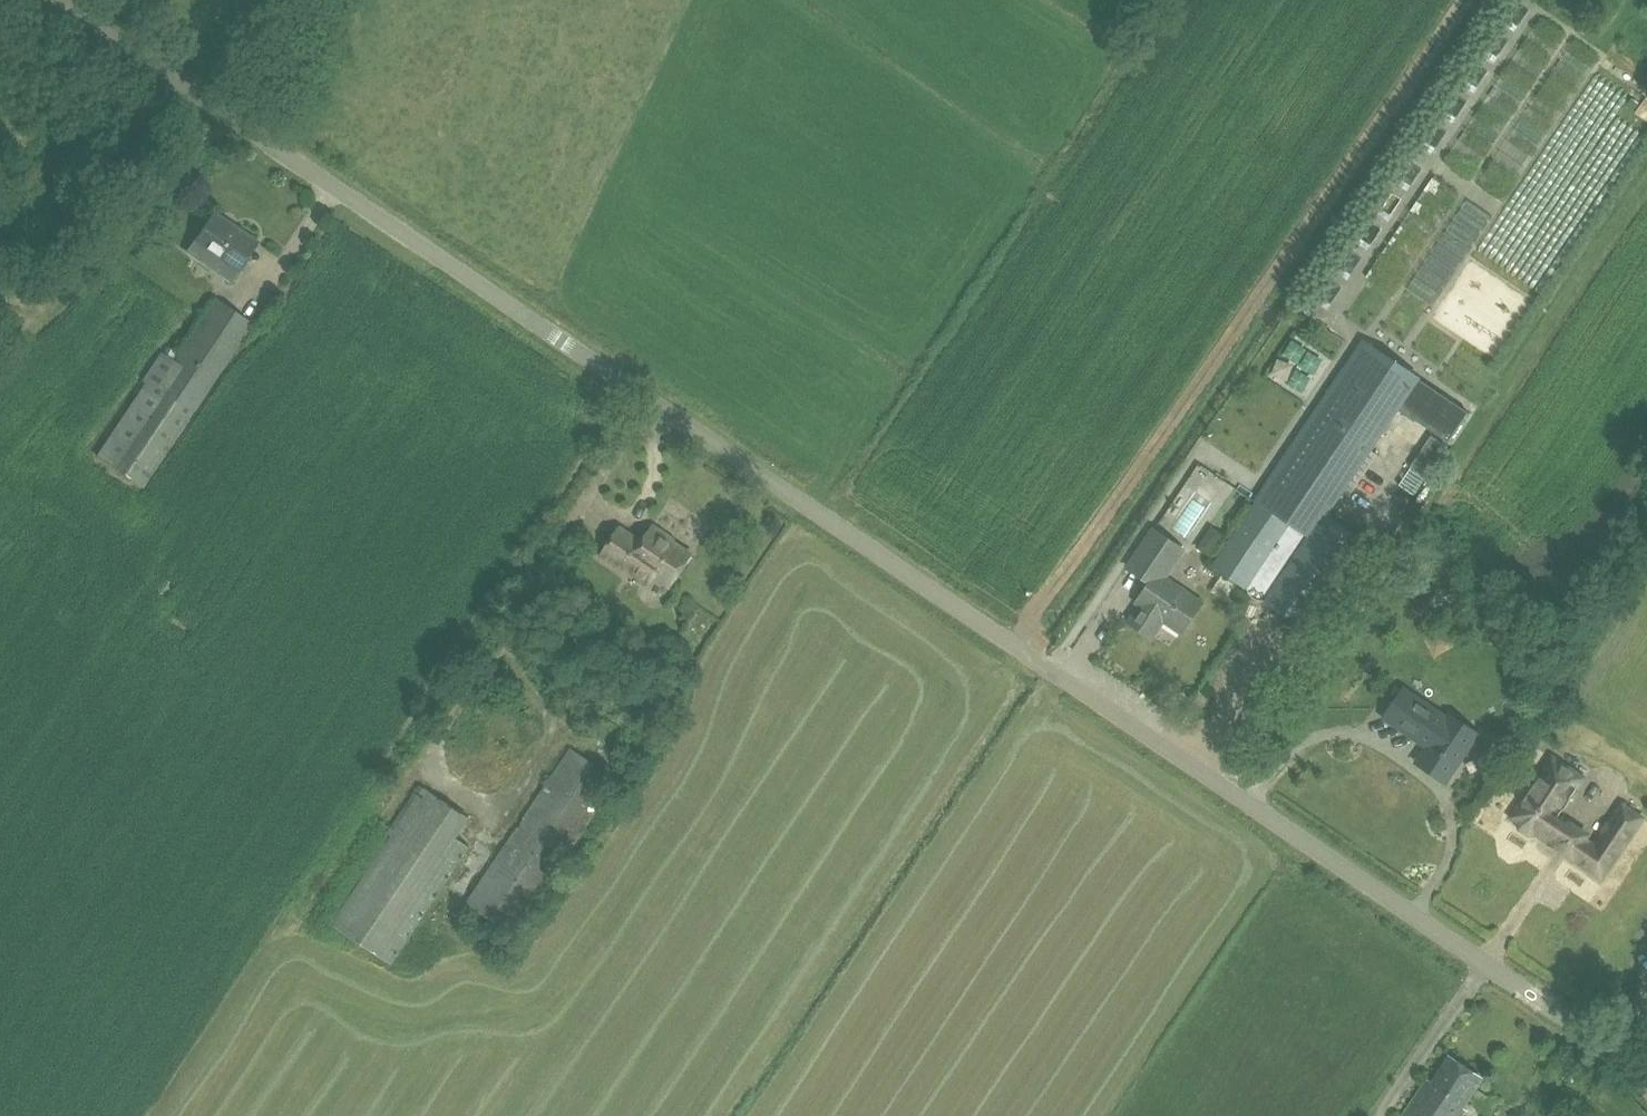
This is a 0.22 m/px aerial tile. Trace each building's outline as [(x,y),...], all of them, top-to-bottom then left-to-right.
[(213,212),(187,251),(231,280),(257,242),(213,212)] [(215,297),(173,359),(161,351),(141,380),(144,382),(192,414),(253,323),(215,297)] [(1309,537),(1325,513),(1326,512),(1400,402),(1348,366),(1256,503),(1309,537)] [(1400,402),(1397,407),(1447,441),(1467,411),(1417,377),(1400,402)] [(192,414),(144,382),(96,455),(143,488),(192,414)] [(1448,445),(1431,434),(1410,466),(1427,477),(1448,445)] [(1365,540),(1325,513),(1309,537),(1256,503),(1214,565),(1247,587),(1252,580),(1270,593),(1265,600),(1306,627),(1365,540)] [(670,587),(691,554),(672,542),(673,540),(653,527),(642,544),(619,529),(602,556),(628,572),(629,570),(650,583),(654,576),(670,587)] [(1144,632),(1156,615),(1182,633),(1202,603),(1167,579),(1187,549),(1156,527),(1128,568),(1151,583),(1136,603),(1140,606),(1129,622),(1144,632)] [(1419,760),(1446,779),(1478,733),(1450,714),(1447,718),(1403,688),(1384,716),(1419,740),(1420,738),(1430,744),(1419,760)] [(514,933),(616,779),(571,749),(468,903),(514,933)] [(1641,819),(1623,806),(1595,847),(1555,819),(1583,778),(1553,758),(1513,817),(1601,877),(1641,819)] [(448,826),(467,837),(478,816),(460,805),(448,826)] [(398,825),(396,827),(332,924),(392,964),(456,867),(398,825)] [(1450,1056),(1432,1083),(1463,1104),(1481,1078),(1450,1056)] [(1463,1104),(1432,1083),(1427,1079),(1402,1115),(1461,1115),(1468,1107),(1463,1104)]
